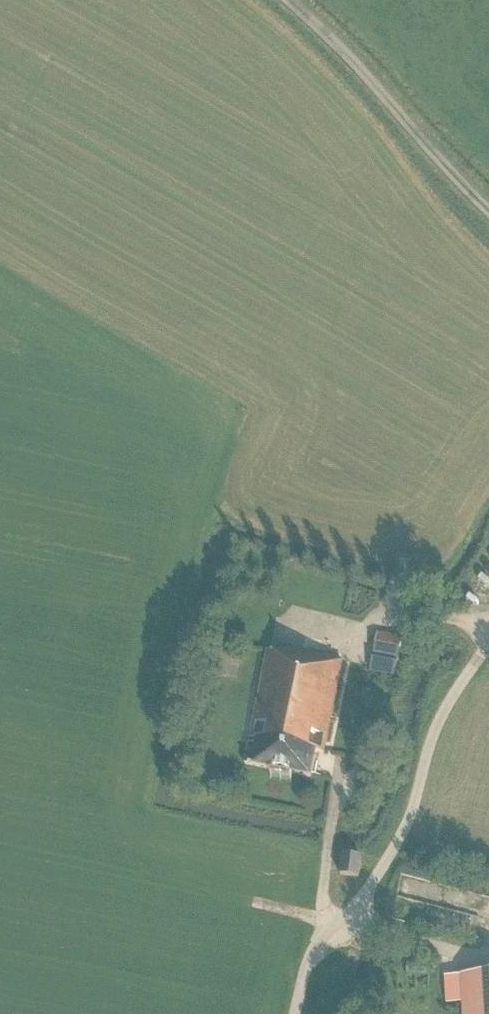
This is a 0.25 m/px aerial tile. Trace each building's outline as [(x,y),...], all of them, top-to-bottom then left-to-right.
[(378,631),(375,644),(400,649),(403,636),(378,631)] [(326,753),(344,660),(290,649),(290,653),(270,649),(252,738),(258,739),(257,744),(251,743),(246,763),(313,777),(318,751),(326,753)] [(360,876),(363,857),(344,855),(342,874),(360,876)] [(462,978),(462,975),(444,976),(445,1002),(463,1001),(464,1013),(488,1013),(488,976),(462,978)]
